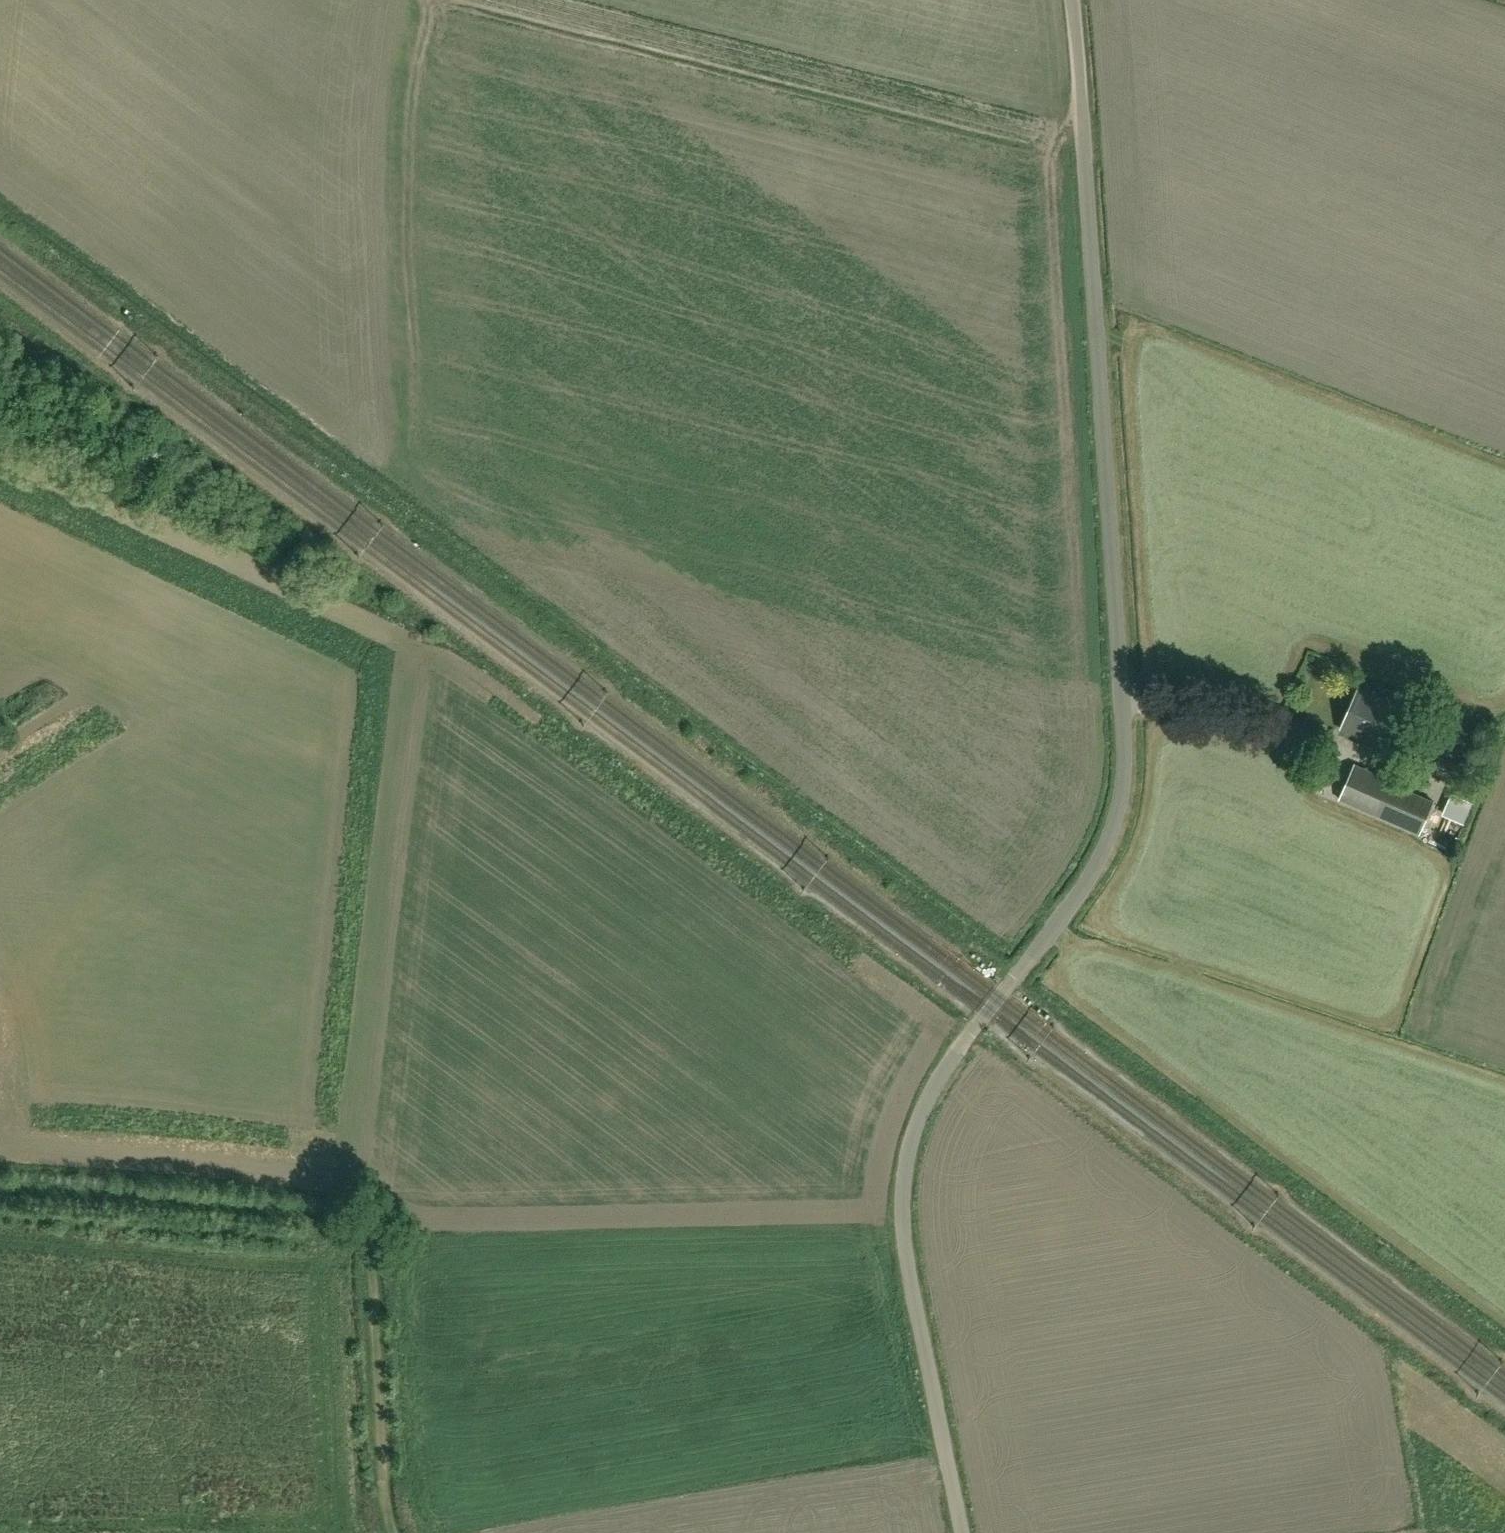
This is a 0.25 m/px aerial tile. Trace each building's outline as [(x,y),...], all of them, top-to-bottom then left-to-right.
[(1360,687),(1342,729),(1397,753),(1415,711),(1360,687)] [(1441,756),(1434,773),(1453,781),(1460,765),(1441,756)] [(1392,778),(1356,763),(1339,799),(1421,835),(1436,801),(1390,781),(1392,778)] [(1458,796),(1448,817),(1464,824),(1474,803),(1458,796)]
